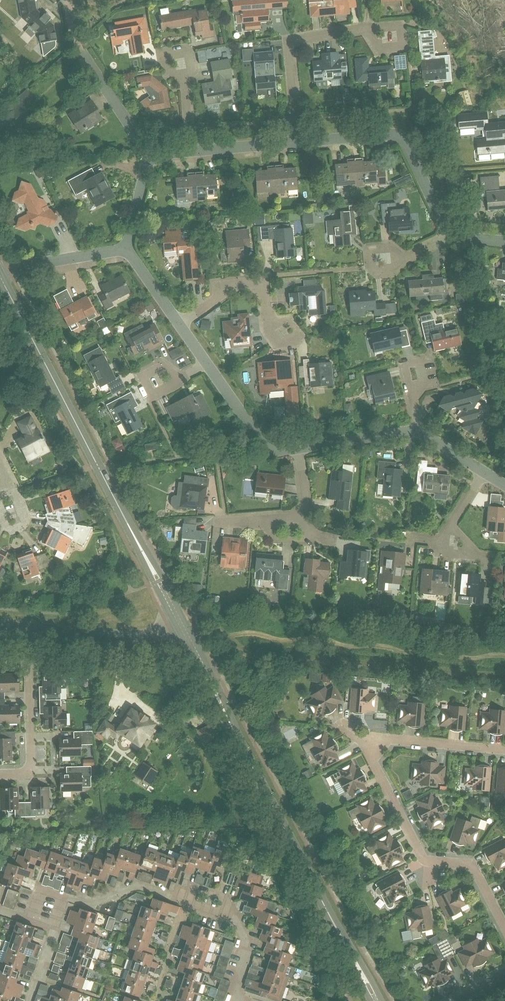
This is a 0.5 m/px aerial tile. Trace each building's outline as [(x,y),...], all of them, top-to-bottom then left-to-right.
[(21,18),(27,24),(30,26),(29,28),(35,34),(36,32),(38,34),(40,44),(43,43),(44,47),(48,51),(54,45),(54,44),(54,43),(54,42),(56,41),(55,41),(53,26),(50,23),(48,22),(49,20),(49,19),(44,15),(43,15),(42,16),(35,10),(34,2),(34,0),(18,0),(21,18)] [(241,12),(242,23),(251,22),(252,30),(258,29),(257,22),(267,21),(266,14),(268,13),(268,9),(288,7),(288,0),(242,0),(232,1),(233,13),(241,12)] [(320,15),(349,13),(348,0),(308,0),(308,3),(311,3),(311,9),(319,8),(320,15)] [(208,25),(205,8),(160,16),(162,30),(194,24),(196,35),(202,34),(203,38),(213,37),(211,25),(208,25)] [(120,29),(115,30),(110,31),(112,44),(122,42),(122,38),(131,37),(134,55),(144,53),(141,35),(146,34),(144,19),(119,23),(120,29)] [(434,30),(418,32),(423,84),(446,82),(452,81),(450,58),(450,55),(443,55),(435,56),(433,39),(437,38),(434,30)] [(263,52),(253,53),(253,56),(254,61),(256,90),(276,89),(273,51),(263,52)] [(76,62),(67,52),(54,63),(63,73),(76,62)] [(322,62),(312,63),(314,80),(315,80),(316,89),(327,88),(326,79),(339,78),(339,85),(347,84),(346,78),(346,72),(347,72),(346,60),(339,60),(339,55),(339,53),(322,55),(322,62)] [(367,58),(355,59),(357,81),(369,80),(370,90),(381,89),(380,86),(388,85),(394,85),(392,66),(368,68),(367,58)] [(228,59),(211,62),(215,82),(203,84),(206,104),(218,102),(218,98),(231,96),(228,79),(231,78),(228,59)] [(139,77),(137,78),(139,89),(143,88),(150,87),(155,92),(148,96),(149,98),(141,104),(148,114),(172,109),(168,88),(159,81),(151,75),(139,77)] [(3,112),(5,115),(0,117),(14,143),(12,143),(13,150),(34,148),(33,141),(28,142),(15,117),(35,100),(25,90),(6,107),(8,110),(3,112)] [(467,91),(457,94),(461,107),(471,104),(467,91)] [(96,108),(91,101),(69,115),(74,122),(74,121),(82,132),(101,120),(95,109),(96,108)] [(479,153),(503,151),(502,136),(504,135),(504,124),(487,125),(486,114),(458,116),(459,128),(477,127),(477,130),(487,129),(488,141),(478,142),(479,153)] [(349,185),(357,185),(354,159),(347,160),(347,164),(335,165),(337,186),(349,185)] [(354,159),(357,185),(377,183),(378,185),(386,184),(385,166),(376,166),(376,162),(363,163),(363,159),(354,159)] [(52,165),(45,167),(47,175),(54,173),(52,165)] [(283,165),(274,166),(277,191),(297,190),(296,169),(284,170),(283,165)] [(257,193),(277,191),(274,166),(267,167),(267,171),(255,172),(257,193)] [(203,172),(195,173),(197,198),(218,196),(216,176),(204,177),(203,172)] [(177,200),(197,198),(195,173),(187,174),(187,178),(175,179),(177,200)] [(86,183),(82,174),(67,181),(75,196),(87,189),(94,202),(103,197),(105,201),(113,196),(102,174),(86,183)] [(498,181),(498,176),(479,177),(480,193),(485,192),(487,211),(504,209),(504,191),(499,191),(498,181)] [(21,203),(25,201),(30,211),(28,212),(29,214),(19,219),(17,227),(24,230),(30,227),(34,228),(35,224),(42,221),(43,223),(49,225),(54,223),(57,213),(48,210),(44,202),(37,200),(30,186),(22,184),(20,191),(16,193),(14,200),(21,203)] [(389,217),(390,223),(390,231),(412,230),(411,218),(410,218),(409,207),(396,208),(396,203),(381,204),(382,217),(389,217)] [(350,244),(349,232),(355,231),(354,211),(341,212),(341,221),(327,222),(328,234),(335,233),(336,245),(350,244)] [(288,224),(267,226),(262,227),(263,240),(274,239),(276,258),(294,256),(293,249),(296,249),(296,247),(294,247),(292,229),(289,229),(288,224)] [(198,279),(195,240),(194,231),(183,231),(184,241),(182,241),(180,227),(165,228),(166,237),(162,237),(164,253),(177,252),(178,254),(183,254),(185,281),(198,279)] [(225,232),(227,248),(220,249),(221,261),(228,260),(228,262),(243,260),(242,244),(249,243),(248,230),(225,232)] [(502,262),(501,269),(498,269),(497,279),(504,280),(504,263),(502,262)] [(422,281),(408,282),(409,297),(430,295),(430,301),(442,300),(442,294),(444,294),(443,279),(434,280),(434,274),(421,275),(422,281)] [(121,297),(130,292),(122,277),(114,281),(114,280),(101,287),(105,294),(100,297),(106,309),(113,306),(110,301),(120,296),(121,297)] [(299,311),(317,310),(317,315),(326,315),(324,290),(322,291),(321,285),(297,287),(298,293),(288,294),(289,306),(298,305),(299,311)] [(65,290),(53,296),(68,326),(71,331),(79,327),(76,322),(86,317),(88,321),(96,317),(86,297),(72,304),(65,290)] [(385,315),(384,303),(375,304),(374,291),(361,292),(361,290),(348,291),(350,310),(363,309),(364,311),(374,310),(375,316),(385,315)] [(419,316),(422,328),(425,340),(431,339),(434,352),(453,348),(453,346),(460,344),(457,329),(445,332),(443,323),(436,324),(434,319),(433,320),(431,314),(419,316)] [(244,347),(252,347),(249,315),(239,316),(239,319),(232,319),(233,322),(223,323),(224,337),(225,337),(226,341),(227,341),(227,342),(232,342),(232,348),(244,347)] [(104,318),(97,321),(101,330),(108,326),(104,318)] [(126,338),(127,340),(134,355),(152,346),(154,348),(164,343),(154,323),(126,338)] [(406,330),(403,330),(399,331),(398,328),(370,335),(375,352),(401,346),(402,348),(410,346),(406,330)] [(179,347),(169,352),(173,359),(183,354),(179,347)] [(115,378),(104,355),(100,348),(85,356),(100,387),(106,384),(110,389),(123,383),(119,376),(115,378)] [(331,362),(325,362),(309,364),(309,359),(303,360),(305,384),(310,384),(311,387),(333,385),(331,362)] [(293,387),(291,373),(284,373),(283,362),(258,364),(261,394),(269,393),(269,398),(285,396),(287,421),(300,420),(297,386),(293,387)] [(389,372),(375,375),(367,377),(370,390),(373,389),(376,403),(396,398),(389,372)] [(479,412),(473,409),(481,395),(473,389),(467,391),(465,395),(461,393),(457,394),(454,398),(450,396),(443,398),(438,406),(449,412),(453,405),(464,412),(460,418),(466,421),(462,428),(474,435),(482,422),(476,419),(479,412)] [(138,406),(131,392),(106,405),(109,411),(115,423),(121,420),(127,434),(142,426),(133,409),(138,406)] [(166,408),(173,421),(189,413),(193,422),(211,413),(201,394),(193,398),(192,396),(186,399),(186,398),(166,408)] [(25,437),(18,440),(20,444),(19,446),(22,452),(24,452),(29,461),(49,451),(31,416),(18,423),(25,437)] [(156,442),(144,444),(145,451),(157,449),(156,442)] [(384,479),(384,485),(383,495),(399,496),(402,470),(396,470),(396,462),(378,461),(377,479),(384,479)] [(418,466),(417,483),(416,489),(423,489),(423,491),(435,492),(435,499),(447,500),(449,476),(433,475),(433,467),(418,466)] [(337,507),(348,508),(352,473),(332,471),(329,498),(338,499),(337,507)] [(285,477),(258,473),(256,491),(283,494),(285,477)] [(206,486),(208,486),(209,478),(183,475),(182,483),(178,482),(176,496),(174,497),(171,499),(171,504),(172,507),(174,510),(177,510),(180,510),(183,507),(203,510),(206,486)] [(64,481),(58,484),(60,491),(66,488),(64,481)] [(56,511),(59,522),(76,525),(76,523),(71,506),(75,505),(70,490),(42,499),(47,514),(56,511)] [(489,507),(488,531),(499,532),(498,542),(504,543),(504,519),(504,512),(504,509),(489,507)] [(55,531),(47,528),(40,542),(65,554),(72,540),(83,545),(93,527),(76,525),(59,522),(55,531)] [(196,525),(184,524),(181,551),(205,553),(207,536),(195,535),(196,525)] [(106,537),(99,538),(101,545),(108,544),(106,537)] [(220,566),(235,567),(244,568),(246,540),(225,538),(224,551),(221,551),(220,566)] [(16,554),(18,561),(14,562),(14,573),(17,573),(22,571),(24,579),(40,574),(39,570),(52,566),(54,564),(45,553),(34,557),(31,547),(22,550),(22,552),(16,554)] [(341,562),(340,578),(346,578),(346,577),(347,575),(355,576),(364,577),(365,561),(369,561),(370,550),(362,549),(362,550),(359,549),(359,552),(357,551),(348,551),(347,562),(341,562)] [(404,562),(405,554),(381,551),(377,590),(388,591),(389,582),(400,583),(403,562),(404,562)] [(255,579),(276,581),(279,581),(278,589),(287,590),(289,568),(281,568),(282,555),(257,553),(255,579)] [(310,574),(309,590),(322,591),(324,577),(328,577),(329,562),(320,561),(320,560),(306,559),(304,573),(310,574)] [(449,571),(423,569),(420,592),(452,595),(452,588),(447,588),(449,571)] [(480,574),(461,573),(459,594),(477,596),(476,603),(484,604),(485,587),(479,587),(480,574)] [(191,593),(202,594),(203,585),(192,584),(191,593)] [(220,596),(211,595),(210,603),(218,604),(220,596)] [(424,625),(425,616),(415,615),(414,624),(424,625)] [(54,700),(61,699),(60,671),(49,672),(49,674),(43,674),(43,687),(39,687),(40,700),(54,700)] [(5,699),(5,692),(17,692),(16,685),(19,685),(18,674),(0,675),(0,699),(5,699)] [(341,700),(333,687),(327,691),(325,687),(311,696),(313,699),(306,704),(314,717),(322,712),(323,715),(337,707),(335,704),(341,700)] [(366,710),(375,710),(376,695),(367,694),(368,690),(352,689),(350,712),(366,713),(366,710)] [(20,723),(19,712),(17,712),(17,705),(5,706),(5,699),(0,699),(0,723),(20,723)] [(61,699),(54,700),(40,700),(40,714),(44,714),(44,726),(50,726),(50,729),(61,728),(61,726),(66,725),(66,713),(61,713),(61,699)] [(408,706),(399,706),(398,721),(407,722),(406,725),(422,727),(424,704),(408,702),(408,706)] [(464,730),(466,708),(450,706),(450,710),(441,709),(440,725),(448,726),(448,729),(464,730)] [(118,730),(104,721),(97,732),(106,738),(109,734),(116,739),(120,733),(137,745),(143,736),(148,739),(154,730),(152,728),(153,725),(146,720),(147,719),(139,714),(138,715),(132,710),(118,730)] [(504,718),(504,711),(490,710),(490,714),(481,713),(480,728),(488,729),(488,733),(504,734),(504,718)] [(61,745),(59,745),(60,756),(81,756),(80,744),(93,744),(92,731),(88,731),(74,732),(74,737),(74,739),(61,739),(61,745)] [(311,741),(302,746),(306,754),(312,751),(318,762),(321,760),(324,767),(338,759),(335,753),(338,752),(331,738),(328,739),(324,731),(310,739),(311,741)] [(0,739),(0,761),(5,760),(5,758),(11,758),(11,746),(15,746),(15,732),(0,732),(1,739),(0,739)] [(352,797),(366,790),(363,784),(366,782),(359,768),(356,770),(352,762),(338,769),(339,771),(330,776),(334,785),(340,782),(345,793),(349,791),(352,797)] [(436,782),(443,783),(444,767),(437,767),(438,763),(422,762),(422,765),(413,764),(412,780),(420,781),(420,785),(436,786),(436,782)] [(144,763),(136,776),(148,784),(157,771),(144,763)] [(75,774),(66,774),(62,774),(62,781),(60,781),(60,791),(82,791),(81,777),(91,777),(91,766),(74,766),(75,774)] [(473,786),(473,789),(488,791),(490,768),(475,767),(475,770),(466,769),(464,785),(473,786)] [(310,769),(302,773),(305,779),(313,775),(310,769)] [(498,769),(496,792),(504,792),(504,769),(498,769)] [(25,803),(25,817),(35,817),(35,809),(49,809),(49,787),(38,788),(38,790),(32,790),(32,802),(25,803)] [(25,817),(25,803),(17,803),(17,790),(11,790),(11,788),(0,789),(1,810),(15,810),(15,817),(25,817)] [(419,807),(416,808),(424,822),(427,821),(431,829),(445,821),(441,814),(444,812),(437,798),(433,800),(430,793),(416,801),(419,807)] [(370,798),(356,805),(357,807),(348,812),(352,820),(358,817),(364,828),(367,827),(371,833),(385,826),(381,819),(384,818),(377,804),(374,805),(370,798)] [(466,842),(474,845),(479,830),(477,829),(480,819),(471,816),(469,822),(457,818),(450,840),(465,845),(466,842)] [(243,830),(241,837),(246,839),(249,833),(243,830)] [(388,833),(375,840),(376,842),(366,847),(371,856),(376,853),(382,864),(386,862),(389,868),(403,861),(400,855),(403,853),(395,839),(392,841),(388,833)] [(504,839),(484,849),(491,863),(494,862),(498,870),(504,866),(504,840),(504,839)] [(213,854),(208,871),(214,873),(217,866),(221,867),(224,858),(228,860),(230,851),(216,846),(215,848),(213,854)] [(190,855),(185,872),(191,874),(193,866),(198,868),(203,851),(201,850),(193,847),(193,848),(190,855)] [(15,866),(33,872),(35,866),(45,869),(50,852),(40,849),(38,853),(27,849),(24,857),(18,855),(15,866)] [(52,881),(50,887),(53,888),(56,882),(57,879),(57,877),(59,875),(59,874),(65,876),(71,859),(72,857),(74,852),(63,849),(61,854),(61,856),(55,873),(52,881)] [(117,857),(112,874),(118,876),(120,872),(121,868),(124,870),(130,853),(128,852),(120,849),(120,850),(117,857)] [(146,849),(141,866),(152,870),(157,853),(148,850),(146,849)] [(178,860),(172,877),(178,879),(181,871),(185,872),(190,855),(180,851),(179,854),(178,860)] [(203,851),(198,868),(208,871),(213,854),(203,851)] [(50,852),(45,869),(55,873),(61,856),(59,855),(50,852)] [(130,853),(124,870),(130,872),(128,878),(133,880),(133,879),(141,856),(139,856),(132,853),(130,853)] [(157,853),(152,870),(155,871),(154,875),(152,879),(159,881),(167,856),(159,854),(157,853)] [(105,862),(99,879),(105,881),(108,873),(112,874),(117,857),(107,854),(107,855),(105,862)] [(167,856),(159,881),(165,883),(168,875),(172,877),(178,860),(167,856)] [(91,866),(86,883),(92,885),(95,877),(99,879),(105,862),(94,858),(94,859),(91,866)] [(71,859),(65,876),(69,877),(66,886),(73,888),(81,863),(73,860),(71,859)] [(5,872),(4,873),(21,879),(23,876),(31,878),(33,872),(15,866),(8,863),(5,872)] [(81,863),(73,888),(79,890),(82,882),(86,883),(91,866),(81,863)] [(231,873),(235,875),(239,876),(237,880),(255,886),(258,887),(261,880),(262,877),(258,875),(233,867),(231,873)] [(1,883),(1,884),(6,886),(18,890),(24,892),(30,894),(32,891),(25,888),(23,888),(19,885),(21,879),(4,873),(1,883)] [(375,884),(377,888),(376,888),(376,889),(375,890),(375,891),(375,892),(376,893),(376,894),(377,894),(378,895),(379,895),(380,895),(381,895),(387,906),(387,907),(388,907),(389,908),(390,908),(391,907),(392,907),(392,906),(393,905),(393,904),(392,903),(406,896),(402,888),(405,887),(398,873),(375,884)] [(237,880),(235,886),(243,889),(242,893),(259,899),(263,889),(262,888),(258,887),(255,886),(237,880)] [(8,889),(6,894),(18,898),(19,893),(8,889)] [(467,903),(460,889),(452,893),(450,891),(437,898),(447,918),(461,911),(459,907),(467,903)] [(242,893),(240,900),(248,902),(247,906),(244,905),(242,912),(244,912),(250,914),(252,908),(253,908),(264,912),(273,915),(276,905),(269,902),(266,901),(259,899),(242,893)] [(6,894),(4,900),(16,904),(18,898),(6,894)] [(150,909),(150,910),(167,915),(168,911),(176,914),(178,907),(153,899),(150,909)] [(16,904),(4,900),(2,906),(14,910),(16,904)] [(412,939),(421,937),(420,931),(433,929),(428,906),(413,909),(413,912),(405,914),(408,930),(410,929),(412,939)] [(139,915),(138,917),(155,923),(157,919),(165,922),(167,915),(150,910),(150,909),(142,907),(139,915)] [(253,908),(251,915),(258,917),(257,921),(274,927),(274,926),(277,916),(276,916),(273,915),(264,912),(253,908)] [(70,910),(68,917),(94,926),(97,917),(97,915),(80,909),(79,913),(70,910)] [(68,917),(66,923),(74,926),(73,930),(90,936),(94,926),(68,917)] [(135,925),(135,927),(152,933),(155,923),(138,917),(135,925)] [(377,917),(372,921),(378,928),(383,923),(377,917)] [(257,921),(255,927),(262,930),(261,933),(279,939),(282,929),(281,928),(274,926),(274,927),(257,921)] [(16,923),(13,932),(30,938),(34,929),(34,927),(17,922),(16,923)] [(184,925),(182,931),(207,940),(210,931),(210,929),(193,924),(191,928),(184,925)] [(134,929),(131,938),(148,943),(152,933),(135,927),(134,929)] [(73,930),(71,936),(73,937),(79,939),(77,942),(95,948),(96,946),(98,938),(97,938),(90,936),(73,930)] [(182,931),(179,938),(187,941),(186,945),(203,950),(205,951),(208,952),(211,941),(207,940),(182,931)] [(13,934),(10,943),(39,953),(41,946),(29,942),(30,938),(13,932),(13,934)] [(261,933),(259,940),(267,943),(266,946),(283,952),(288,953),(291,943),(288,942),(287,942),(285,941),(279,939),(261,933)] [(449,945),(455,943),(451,935),(446,938),(449,945)] [(131,940),(128,948),(136,951),(153,956),(155,950),(147,947),(148,943),(131,938),(131,940)] [(453,953),(449,945),(446,938),(442,940),(436,943),(443,958),(453,953)] [(494,953),(487,939),(479,943),(477,939),(463,946),(465,950),(459,953),(466,967),(472,964),(473,967),(487,960),(486,957),(494,953)] [(233,949),(235,943),(225,940),(224,945),(233,949)] [(5,941),(1,952),(4,953),(6,953),(23,959),(25,955),(29,956),(37,959),(39,953),(10,943),(5,941)] [(77,942),(74,953),(92,958),(92,956),(95,948),(77,942)] [(173,951),(183,955),(205,962),(208,952),(205,951),(203,950),(186,945),(184,950),(181,949),(180,950),(173,948),(173,951)] [(266,946),(263,953),(271,956),(270,960),(287,965),(288,963),(291,954),(288,953),(283,952),(266,946)] [(133,959),(133,961),(156,969),(158,964),(151,961),(153,956),(136,951),(133,959)] [(173,951),(171,955),(173,956),(176,957),(177,957),(177,958),(181,959),(179,965),(196,971),(197,970),(201,972),(205,962),(183,955),(173,951)] [(220,956),(230,959),(231,954),(222,951),(220,956)] [(4,961),(3,963),(26,971),(27,968),(27,967),(26,966),(21,965),(23,959),(6,953),(4,961)] [(74,953),(71,963),(88,969),(91,960),(92,958),(74,953)] [(435,986),(449,979),(448,976),(454,973),(447,959),(441,962),(439,959),(425,966),(426,969),(419,973),(426,987),(434,983),(435,986)] [(270,960),(267,970),(284,975),(287,976),(288,977),(291,978),(295,968),(290,966),(287,965),(270,960)] [(132,963),(129,971),(146,977),(148,971),(155,973),(156,969),(133,961),(132,963)] [(219,961),(217,966),(226,969),(228,964),(219,961)] [(0,972),(0,974),(16,979),(18,973),(24,975),(25,974),(26,971),(3,963),(2,965),(0,972)] [(71,963),(67,974),(85,979),(85,977),(88,969),(71,963)] [(179,965),(177,971),(185,974),(184,978),(201,984),(202,982),(205,973),(201,972),(197,970),(196,971),(179,965)] [(223,979),(226,969),(217,966),(214,976),(223,979)] [(264,969),(263,972),(264,974),(265,974),(263,980),(280,986),(280,985),(283,986),(282,987),(285,987),(288,977),(286,976),(284,975),(267,970),(264,969)] [(126,979),(126,981),(143,987),(146,977),(129,971),(126,979)] [(21,992),(23,986),(15,983),(16,979),(0,974),(0,985),(21,992)] [(67,974),(64,984),(81,990),(84,981),(85,979),(67,974)] [(184,978),(181,989),(197,994),(198,992),(201,984),(184,978)] [(244,985),(245,986),(263,992),(262,996),(259,995),(259,996),(275,1000),(280,1000),(281,998),(285,987),(282,987),(283,986),(280,985),(280,986),(263,980),(262,984),(258,982),(246,978),(244,985)] [(125,983),(122,992),(139,998),(143,987),(126,981),(125,983)] [(2,997),(9,1000),(11,996),(15,997),(19,999),(21,992),(0,985),(0,997),(2,997)] [(51,996),(66,1000),(77,1000),(79,995),(80,994),(62,988),(61,992),(53,989),(51,996)] [(177,999),(184,1000),(195,1000),(197,996),(197,994),(181,989),(177,999)]
